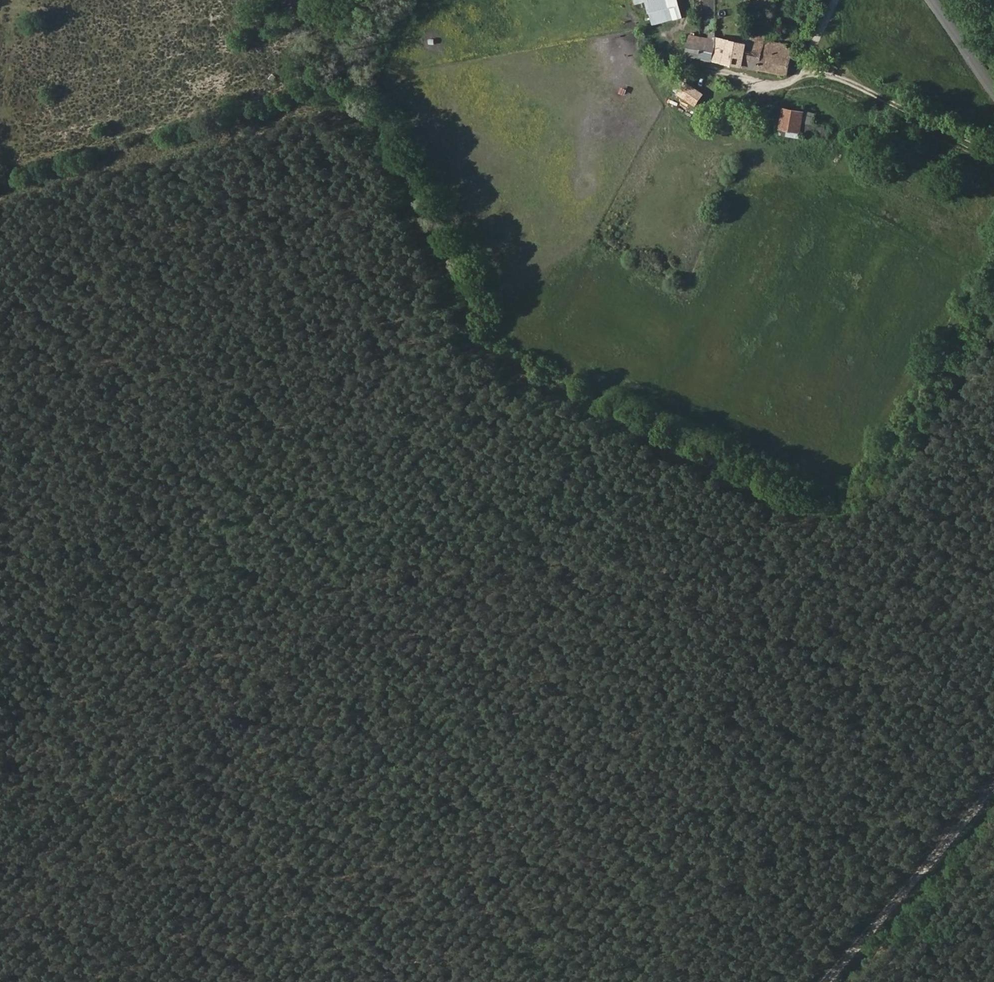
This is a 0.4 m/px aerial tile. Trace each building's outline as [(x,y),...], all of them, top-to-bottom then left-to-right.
[(675,19),(668,0),(647,0),(656,26),(675,19)] [(685,16),(680,0),(668,0),(675,19),(685,16)] [(742,67),(788,76),(794,44),(766,39),(767,32),(749,29),(747,45),(742,67)] [(691,57),(711,62),(715,43),(716,38),(690,34),(686,56),(691,57)] [(729,41),(728,46),(715,43),(711,62),(742,67),(747,45),(729,41)] [(678,94),(696,107),(705,94),(689,81),(686,84),(678,94)] [(783,108),(779,132),(829,139),(830,128),(816,126),(818,114),(783,108)] [(871,141),(858,133),(853,143),(866,150),(871,141)]
